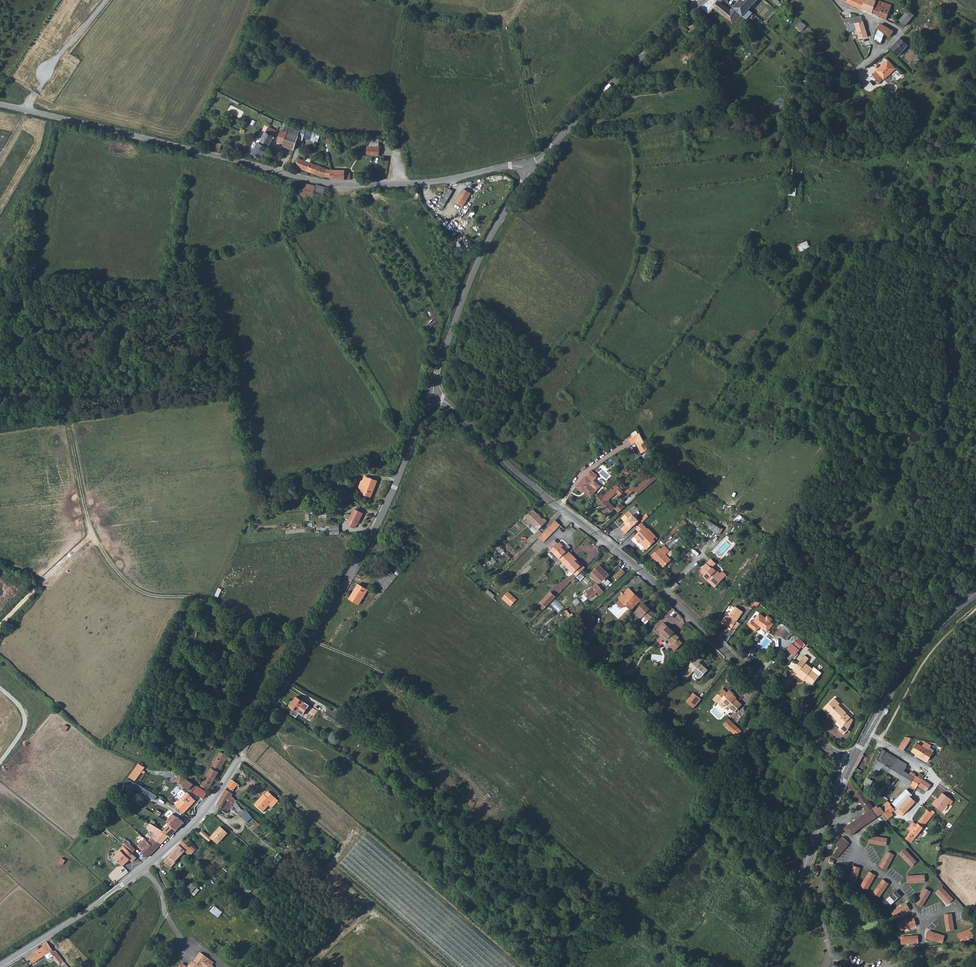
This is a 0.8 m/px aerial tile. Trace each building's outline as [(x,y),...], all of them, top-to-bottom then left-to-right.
[(732,22),(739,13),(742,16),(756,0),(740,0),(731,10),(718,0),(709,0),(706,2),(732,22)] [(857,7),(862,9),(865,0),(849,0),(848,3),(857,7)] [(873,13),(878,1),(876,0),(865,0),(862,9),(873,13)] [(880,16),(880,17),(886,19),(891,4),(880,0),(879,0),(878,1),(873,13),(880,16)] [(756,10),(758,12),(765,4),(763,2),(756,10)] [(899,20),(905,25),(907,23),(914,16),(908,10),(899,20)] [(732,22),(735,24),(742,16),(739,13),(732,22)] [(801,20),(796,25),(803,31),(808,26),(801,20)] [(844,22),(845,23),(848,31),(854,28),(855,30),(857,29),(865,27),(864,20),(863,20),(852,21),(844,22)] [(879,28),(886,33),(891,35),(894,30),(881,23),(879,28)] [(857,29),(860,38),(868,36),(865,27),(857,29)] [(874,38),(881,43),(883,37),(885,33),(879,28),(874,38)] [(891,48),(898,55),(908,45),(901,37),(891,48)] [(877,71),(884,79),(895,68),(887,61),(877,71)] [(872,76),(877,82),(879,84),(884,79),(877,71),(872,76)] [(279,140),(285,143),(284,146),(285,146),(293,149),(299,127),(290,125),(286,123),(284,130),(282,129),(279,140)] [(293,149),(296,149),(302,128),(299,127),(293,149)] [(301,136),(307,138),(308,137),(314,139),(314,140),(318,141),(320,134),(303,128),(301,136)] [(258,143),(268,148),(273,138),(274,136),(265,131),(258,143)] [(251,153),(261,159),(268,148),(258,143),(258,142),(251,153)] [(295,167),(324,177),(324,176),(331,176),(331,170),(331,169),(327,168),(305,161),(306,158),(299,156),(295,167)] [(331,176),(330,179),(343,179),(346,179),(349,179),(350,172),(344,172),(344,170),(331,170),(331,176)] [(798,180),(788,178),(785,195),(795,197),(798,180)] [(317,184),(316,186),(298,182),(296,190),(297,190),(297,196),(312,200),(313,199),(314,193),(328,197),(329,193),(324,191),(326,187),(317,184)] [(440,202),(444,205),(452,191),(448,189),(440,202)] [(455,203),(462,207),(470,193),(463,189),(455,203)] [(639,433),(628,439),(631,444),(636,442),(642,453),(649,449),(646,444),(639,433)] [(654,472),(659,477),(664,472),(658,465),(653,471),(654,472)] [(584,491),(591,497),(603,484),(595,477),(597,475),(591,469),(575,486),(583,493),(584,491)] [(337,475),(338,479),(353,475),(352,470),(337,475)] [(636,489),(640,494),(659,477),(654,472),(636,489)] [(362,494),(371,498),(377,482),(365,476),(364,481),(362,481),(359,487),(360,489),(359,493),(362,494)] [(601,493),(594,499),(603,508),(605,511),(603,512),(607,516),(615,508),(608,500),(616,493),(621,489),(617,484),(604,496),(601,493)] [(631,485),(625,491),(629,495),(635,489),(631,485)] [(615,508),(618,512),(624,507),(621,503),(615,508)] [(347,524),(355,528),(356,524),(357,524),(363,513),(354,509),(351,515),(347,513),(345,518),(349,521),(347,524)] [(539,529),(547,521),(544,518),(543,519),(540,516),(539,517),(537,515),(538,514),(532,509),(525,516),(539,529)] [(621,529),(625,533),(639,521),(629,511),(622,518),(627,523),(621,529)] [(555,519),(544,531),(549,536),(560,524),(555,519)] [(705,525),(717,534),(721,529),(708,520),(705,525)] [(636,529),(638,532),(634,536),(638,540),(639,541),(647,549),(649,547),(651,546),(651,545),(654,542),(652,540),(656,537),(648,528),(647,529),(642,523),(636,529)] [(330,526),(330,530),(330,534),(339,534),(339,525),(330,526)] [(544,531),(538,537),(543,542),(549,536),(544,531)] [(537,546),(541,542),(537,539),(530,547),(536,552),(539,548),(537,546)] [(548,547),(551,550),(557,543),(554,540),(548,547)] [(557,543),(566,551),(567,550),(559,541),(557,543)] [(493,546),(498,551),(501,547),(496,543),(493,546)] [(551,550),(562,561),(569,554),(571,553),(567,550),(566,551),(557,543),(551,550)] [(651,555),(656,560),(656,559),(664,567),(671,560),(666,554),(670,551),(664,545),(661,549),(659,547),(651,555)] [(569,554),(581,566),(582,564),(571,553),(569,554)] [(562,562),(574,573),(581,566),(569,554),(562,561),(562,562)] [(706,563),(711,567),(712,567),(715,563),(710,558),(706,563)] [(601,562),(592,571),(602,580),(609,574),(602,567),(604,566),(601,562)] [(701,570),(705,574),(704,575),(708,579),(709,578),(715,583),(717,585),(727,575),(723,571),(719,574),(712,567),(711,567),(706,563),(701,568),(702,569),(701,570)] [(574,573),(576,576),(585,567),(582,564),(581,566),(574,573)] [(622,567),(614,576),(618,580),(626,571),(622,567)] [(602,580),(592,571),(590,573),(600,583),(602,583),(603,581),(602,580)] [(375,585),(383,591),(394,579),(386,573),(375,585)] [(704,575),(703,576),(715,587),(717,585),(715,583),(709,578),(708,579),(704,575)] [(584,594),(588,598),(596,590),(598,592),(600,595),(603,593),(604,592),(597,583),(584,594)] [(349,599),(359,604),(368,590),(358,584),(349,599)] [(623,594),(619,598),(620,599),(617,602),(622,607),(625,604),(627,604),(632,609),(640,601),(638,599),(638,600),(635,598),(636,597),(634,595),(635,594),(629,588),(625,592),(623,591),(621,593),(623,594)] [(485,592),(493,598),(495,596),(488,589),(485,592)] [(596,590),(588,598),(589,599),(598,592),(596,590)] [(545,608),(555,597),(550,591),(539,602),(545,608)] [(508,592),(502,598),(511,606),(517,600),(508,592)] [(559,596),(551,604),(557,610),(565,602),(559,596)] [(545,608),(539,602),(536,605),(542,611),(545,608)] [(635,611),(641,617),(643,615),(649,620),(655,614),(644,602),(635,611)] [(725,617),(720,623),(725,626),(726,625),(727,626),(727,628),(726,629),(730,631),(742,612),(735,607),(729,616),(725,617)] [(766,618),(760,613),(753,622),(751,620),(747,625),(756,632),(760,626),(767,632),(773,624),(770,622),(772,619),(768,616),(766,618)] [(589,614),(584,619),(589,625),(594,619),(589,614)] [(659,635),(662,638),(664,636),(667,639),(672,644),(670,646),(674,650),(682,643),(678,639),(679,638),(668,626),(667,627),(664,623),(656,632),(659,635)] [(780,636),(787,640),(791,634),(782,627),(781,629),(783,631),(780,636)] [(795,655),(802,645),(794,640),(787,650),(795,655)] [(797,665),(801,668),(797,673),(796,675),(804,680),(805,679),(813,685),(819,676),(812,671),(813,669),(805,663),(809,659),(804,655),(797,665)] [(687,679),(695,672),(701,677),(708,670),(700,662),(701,660),(697,657),(681,673),(687,679)] [(793,670),(797,673),(801,668),(797,665),(793,670)] [(812,671),(819,676),(822,673),(814,667),(813,669),(812,671)] [(718,703),(721,700),(719,698),(723,694),(725,695),(727,693),(723,689),(713,699),(718,703)] [(718,703),(722,707),(726,704),(734,712),(742,705),(735,699),(734,700),(731,697),(733,695),(729,691),(727,693),(725,695),(723,694),(719,698),(721,700),(718,703)] [(688,704),(695,695),(693,693),(686,702),(688,704)] [(688,704),(694,708),(701,699),(695,695),(688,704)] [(289,706),(303,715),(309,705),(296,696),(289,706)] [(826,711),(828,709),(830,711),(829,712),(837,720),(836,720),(841,726),(843,724),(848,728),(852,721),(844,713),(845,712),(837,705),(835,702),(836,700),(833,697),(822,708),(826,711)] [(333,711),(329,708),(325,713),(335,720),(337,718),(351,727),(354,722),(341,713),(339,715),(333,711)] [(723,724),(732,733),(738,728),(729,719),(723,724)] [(841,726),(838,729),(843,734),(848,729),(848,728),(843,724),(841,726)] [(201,743),(211,749),(215,743),(205,737),(201,743)] [(903,750),(911,738),(907,737),(905,737),(899,747),(903,750)] [(917,754),(927,761),(934,750),(930,748),(931,745),(925,741),(922,746),(917,754)] [(917,754),(922,746),(917,743),(911,751),(917,754)] [(871,769),(878,773),(881,767),(889,772),(897,759),(882,749),(876,759),(874,763),(871,769)] [(230,762),(232,759),(219,752),(200,785),(208,790),(226,760),(230,762)] [(889,772),(899,778),(903,770),(907,764),(897,759),(889,772)] [(128,778),(134,782),(141,771),(145,767),(139,763),(128,778)] [(899,778),(916,788),(917,785),(922,779),(924,775),(920,773),(918,777),(915,775),(915,774),(911,771),(909,774),(903,770),(899,778)] [(179,782),(192,792),(192,791),(196,785),(182,776),(179,782)] [(847,784),(859,801),(867,812),(844,828),(852,836),(857,831),(880,814),(886,821),(889,819),(888,818),(884,812),(881,807),(880,806),(878,808),(876,805),(873,808),(860,789),(851,777),(847,784)] [(124,784),(130,788),(134,782),(128,778),(124,784)] [(917,785),(926,791),(931,785),(922,779),(917,785)] [(227,787),(233,791),(238,784),(232,780),(227,787)] [(207,792),(196,785),(192,791),(203,798),(207,792)] [(893,803),(898,808),(909,796),(911,794),(906,789),(893,803)] [(226,790),(217,805),(227,812),(232,804),(234,805),(239,813),(238,814),(240,817),(245,813),(243,810),(242,810),(236,802),(236,801),(232,796),(233,795),(226,790)] [(180,809),(183,812),(184,813),(195,800),(187,792),(182,797),(185,800),(178,807),(180,809)] [(255,805),(263,812),(269,805),(272,808),(278,801),(268,792),(265,795),(264,795),(255,805)] [(932,805),(937,808),(942,812),(951,800),(947,797),(945,799),(940,795),(937,800),(936,801),(935,800),(932,805)] [(898,808),(900,810),(904,814),(915,802),(909,796),(898,808)] [(881,807),(884,812),(888,818),(893,815),(891,812),(888,809),(892,807),(890,804),(888,801),(881,807)] [(927,810),(916,824),(912,821),(907,828),(910,831),(907,835),(908,835),(905,838),(911,843),(933,814),(927,810)] [(170,824),(176,830),(179,827),(184,823),(177,817),(176,817),(172,814),(168,819),(171,822),(170,824)] [(150,823),(147,828),(155,832),(152,836),(154,838),(153,839),(160,845),(168,837),(162,831),(161,830),(150,823)] [(162,831),(168,837),(169,838),(176,830),(170,824),(162,831)] [(202,831),(200,834),(209,842),(212,839),(218,844),(228,833),(220,827),(210,838),(202,831)] [(874,836),(872,844),(883,845),(884,838),(874,836)] [(141,852),(145,855),(148,858),(160,845),(153,839),(151,837),(148,841),(149,843),(143,850),(141,852)] [(835,853),(832,855),(836,859),(849,844),(842,837),(835,844),(838,847),(839,848),(835,853)] [(140,847),(143,850),(149,843),(148,841),(146,840),(140,847)] [(163,865),(167,869),(166,871),(168,873),(172,869),(170,868),(185,852),(190,856),(195,851),(190,847),(189,848),(183,842),(179,846),(178,846),(164,862),(165,863),(163,865)] [(120,850),(121,851),(131,860),(133,862),(137,859),(124,845),(120,850)] [(115,858),(123,867),(131,860),(121,851),(115,858)] [(907,851),(902,857),(909,864),(915,859),(907,851)] [(893,858),(886,854),(881,863),(888,867),(893,858)] [(856,881),(859,871),(852,869),(849,879),(856,881)] [(867,874),(862,883),(869,887),(874,878),(867,874)] [(921,875),(911,876),(911,883),(922,883),(921,875)] [(881,895),(887,886),(881,882),(875,890),(881,895)] [(187,889),(195,895),(200,889),(192,883),(187,889)] [(944,889),(938,894),(945,902),(951,897),(944,889)] [(929,895),(923,891),(917,899),(924,903),(929,895)] [(898,898),(893,892),(885,899),(891,905),(898,898)] [(215,905),(210,911),(219,917),(223,912),(215,905)] [(894,910),(898,917),(907,912),(903,905),(894,910)] [(952,917),(944,918),(946,928),(954,927),(952,917)] [(911,919),(901,922),(903,930),(913,927),(911,919)] [(970,929),(960,933),(963,940),(973,936),(970,929)] [(939,942),(942,935),(931,931),(929,939),(939,942)] [(915,936),(904,936),(905,944),(915,943),(915,936)] [(43,944),(44,946),(29,956),(34,963),(51,952),(57,962),(57,961),(58,962),(60,960),(47,942),(43,944)] [(202,966),(203,966),(213,966),(207,962),(209,959),(200,953),(191,965),(189,966),(202,966)]
